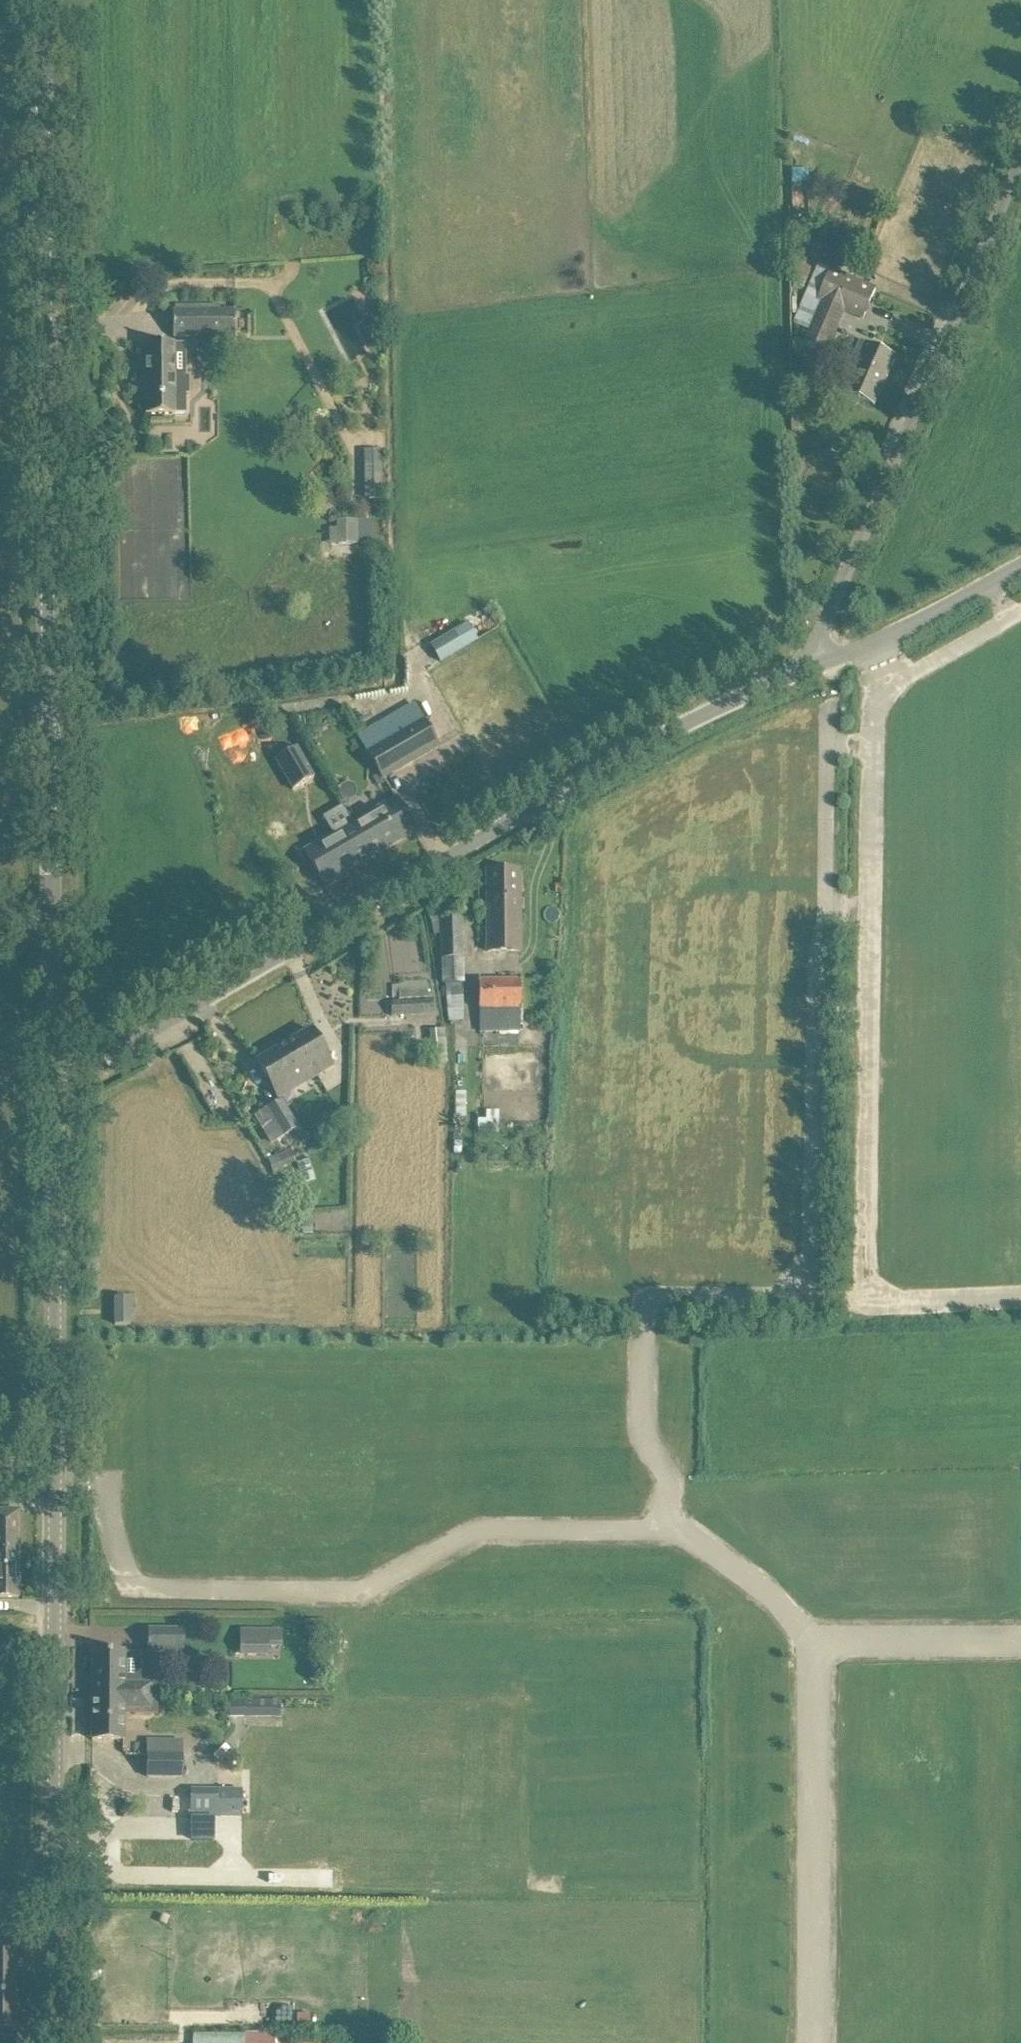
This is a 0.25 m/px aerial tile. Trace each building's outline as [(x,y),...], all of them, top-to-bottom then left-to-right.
[(794,322),(811,328),(809,331),(811,332),(805,346),(825,355),(831,340),(832,341),(845,310),(863,318),(876,288),(819,264),(802,304),(794,322)] [(173,336),(235,336),(235,310),(173,310),(173,336)] [(851,361),(859,365),(847,392),(874,405),(897,355),(861,340),(851,361)] [(175,343),(145,343),(146,414),(175,414),(186,414),(186,394),(175,394),(175,375),(186,376),(185,342),(175,343)] [(365,498),(382,498),(381,453),(369,453),(369,462),(364,462),(365,498)] [(332,526),(333,545),(374,543),(372,518),(340,520),(340,526),(332,526)] [(468,623),(431,645),(440,661),(477,639),(468,623)] [(358,736),(382,777),(438,746),(414,704),(358,736)] [(296,747),(275,759),(278,763),(292,789),(314,777),(299,751),(296,747)] [(355,797),(357,790),(353,784),(346,782),(340,785),(338,793),(342,799),(349,800),(355,797)] [(395,798),(351,823),(370,857),(414,831),(395,798)] [(333,834),(305,850),(324,883),(370,857),(351,823),(333,834)] [(519,870),(487,870),(487,951),(519,951),(519,870)] [(462,919),(440,919),(440,935),(441,959),(463,959),(462,919)] [(398,984),(392,985),(393,998),(399,998),(399,999),(428,997),(427,980),(398,981),(398,984)] [(520,980),(479,980),(479,1009),(520,1009),(520,980)] [(462,983),(447,984),(449,1020),(463,1021),(462,983)] [(433,998),(391,1000),(391,1016),(434,1013),(433,998)] [(284,1045),(305,1081),(332,1066),(311,1029),(284,1045)] [(445,1029),(430,1030),(432,1064),(447,1063),(445,1029)] [(278,1097),(305,1081),(284,1045),(257,1061),(278,1097)] [(465,1116),(465,1091),(456,1091),(455,1116),(465,1116)] [(256,1116),(271,1142),(296,1127),(281,1101),(256,1116)] [(290,1149),(267,1158),(271,1169),(294,1160),(290,1149)] [(114,1298),(115,1322),(115,1324),(130,1324),(130,1298),(114,1298)] [(19,1553),(18,1510),(0,1510),(0,1554),(19,1553)] [(19,1597),(19,1553),(0,1554),(0,1597),(19,1597)] [(149,1629),(148,1651),(183,1652),(183,1629),(149,1629)] [(241,1630),(241,1654),(268,1655),(268,1646),(280,1646),(280,1630),(241,1630)] [(124,1683),(124,1651),(93,1651),(92,1695),(151,1695),(151,1683),(124,1683)] [(151,1707),(151,1695),(92,1695),(92,1739),(124,1739),(124,1707),(151,1707)] [(229,1700),(229,1715),(281,1716),(281,1700),(229,1700)] [(148,1754),(147,1776),(182,1777),(182,1754),(148,1754)] [(243,1789),(190,1789),(190,1815),(243,1815),(243,1789)] [(16,2026),(17,1945),(0,1945),(0,2026),(16,2026)]
